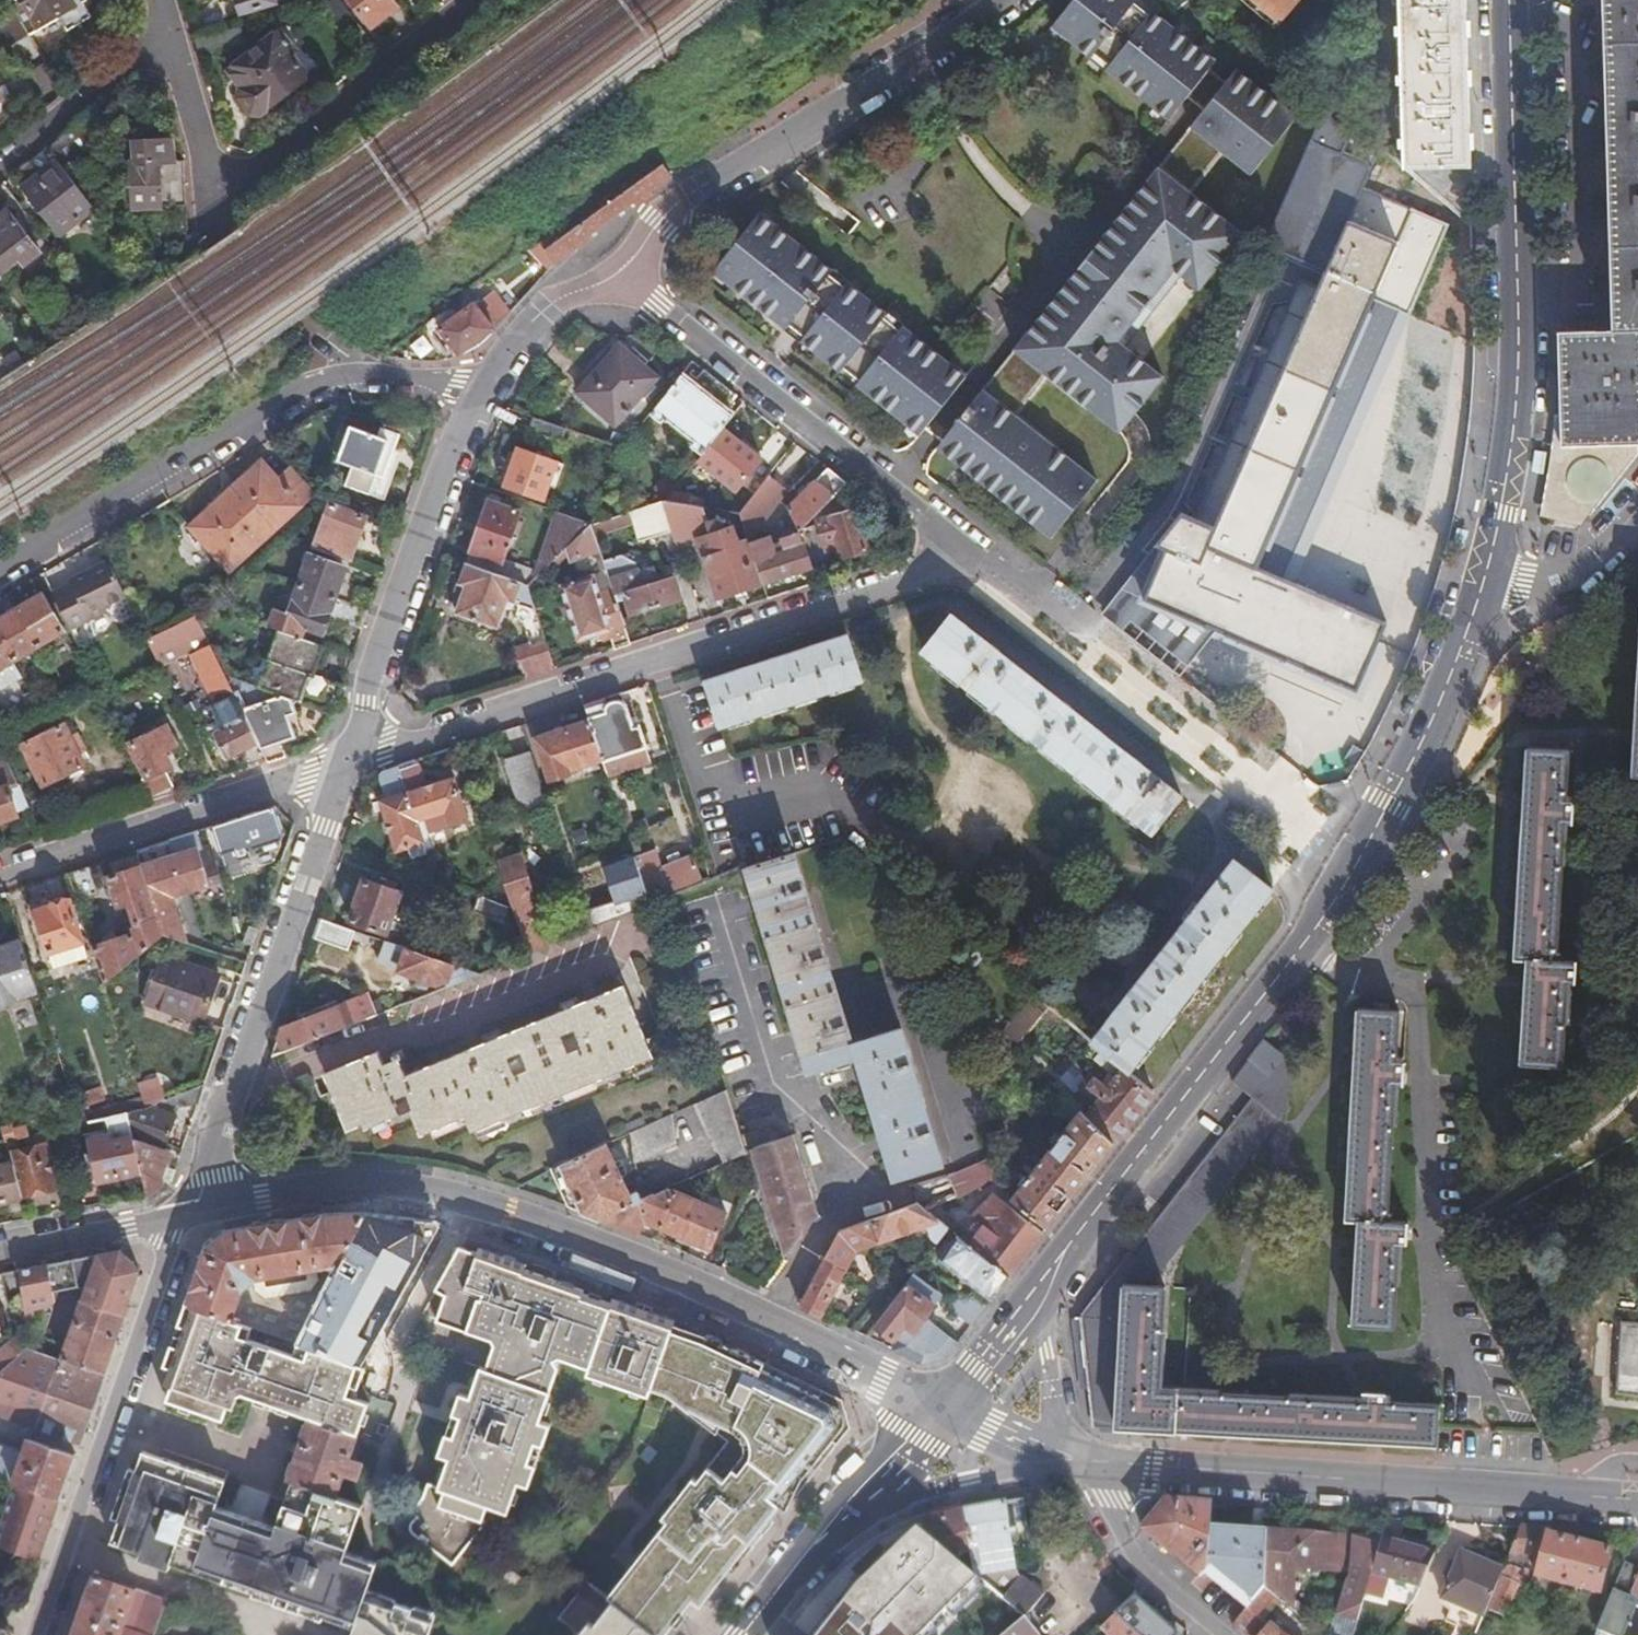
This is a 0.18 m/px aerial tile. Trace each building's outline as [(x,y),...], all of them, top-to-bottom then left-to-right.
[(14,8),(25,27),(29,34),(39,27),(37,22),(56,12),(66,28),(90,13),(83,0),(9,0),(14,8)] [(238,12),(275,1),(275,0),(234,0),(238,12)] [(340,0),(325,0),(339,19),(349,11),(340,0)] [(398,4),(396,0),(351,0),(369,25),(398,4)] [(1137,3),(1134,0),(1082,0),(1057,31),(1092,59),(1137,3)] [(1283,37),(1317,0),(1242,0),(1283,37)] [(1472,168),(1467,0),(1401,0),(1406,169),(1472,168)] [(1621,331),(1576,333),(1564,333),(1559,416),(1547,503),(1588,517),(1591,518),(1637,461),(1637,0),(1604,0),(1621,331)] [(14,8),(0,16),(0,31),(5,39),(25,27),(14,8)] [(1176,125),(1224,67),(1160,14),(1112,72),(1176,125)] [(275,29),(229,67),(242,83),(238,87),(237,97),(249,112),(258,112),(305,73),(288,52),(292,48),(275,29)] [(1298,115),(1238,68),(1193,125),(1253,172),(1298,115)] [(90,106),(60,131),(71,145),(101,120),(90,106)] [(1167,551),(1146,600),(1356,691),(1377,641),(1385,625),(1345,608),(1337,624),(1241,583),(1249,566),(1256,569),(1411,211),(1363,190),(1372,170),(1346,159),(1355,140),(1319,125),(1267,246),(1328,272),(1319,291),(1301,283),(1182,557),(1167,551)] [(52,138),(43,145),(58,163),(67,157),(52,138)] [(130,191),(126,192),(126,203),(131,203),(131,207),(172,205),(174,223),(186,223),(183,158),(173,158),(172,138),(135,139),(136,159),(131,159),(133,175),(129,175),(130,191)] [(58,163),(43,145),(26,160),(35,172),(23,182),(62,229),(92,204),(92,202),(58,163)] [(630,178),(604,197),(608,203),(656,170),(662,167),(669,177),(683,167),(676,167),(657,166),(643,170),(630,178)] [(579,223),(542,248),(554,266),(580,239),(669,177),(662,167),(656,170),(608,203),(579,223)] [(1125,357),(1181,283),(1205,300),(1248,243),(1164,180),(1022,367),(1126,446),(1168,390),(1125,357)] [(0,211),(0,267),(2,269),(20,255),(25,262),(41,249),(6,206),(0,211)] [(575,217),(538,243),(542,248),(579,223),(575,217)] [(840,286),(766,226),(722,280),(795,340),(840,286)] [(538,243),(529,249),(545,275),(554,266),(542,248),(538,243)] [(892,329),(854,296),(806,351),(844,384),(892,329)] [(458,315),(450,305),(424,323),(432,334),(439,330),(457,355),(460,353),(463,354),(479,346),(482,343),(490,336),(490,333),(493,330),(473,304),(458,315)] [(968,389),(904,338),(858,396),(923,447),(968,389)] [(614,357),(581,401),(620,430),(657,381),(627,357),(614,357)] [(682,377),(651,417),(662,425),(665,421),(696,445),(692,450),(702,457),(723,431),(724,430),(733,418),(726,412),(736,398),(704,372),(693,385),(682,377)] [(985,400),(938,457),(1053,550),(1100,493),(985,400)] [(565,447),(570,432),(535,419),(530,433),(565,447)] [(347,425),(335,460),(348,464),(341,482),(385,499),(402,453),(392,450),(399,434),(379,427),(376,436),(347,425)] [(723,431),(702,457),(698,462),(737,492),(759,465),(737,448),(741,444),(724,430),(723,431)] [(741,444),(737,448),(759,465),(762,461),(741,444)] [(519,455),(509,484),(508,487),(546,500),(559,464),(520,450),(519,455)] [(502,482),(509,484),(519,455),(512,453),(502,482)] [(314,497),(291,469),(278,480),(263,462),(189,527),(229,571),(314,497)] [(790,511),(799,536),(810,524),(840,494),(848,485),(829,471),(790,511)] [(769,478),(740,515),(748,540),(749,542),(781,502),(789,492),(769,478)] [(840,494),(810,524),(816,526),(825,553),(838,548),(842,559),(867,551),(855,514),(852,514),(840,494)] [(665,505),(682,505),(689,496),(672,496),(665,505)] [(489,503),(467,565),(526,585),(533,579),(566,548),(592,524),(557,512),(536,573),(503,562),(513,536),(519,537),(524,524),(519,519),(521,514),(489,503)] [(1588,517),(1547,503),(1545,518),(1581,525),(1588,517)] [(392,548),(401,522),(367,509),(364,515),(333,504),(320,537),(355,549),(360,537),(392,548)] [(601,504),(592,524),(609,519),(625,515),(618,508),(601,504)] [(674,531),(665,505),(625,515),(609,519),(613,531),(633,524),(639,542),(674,531)] [(682,505),(665,505),(674,531),(677,541),(706,531),(697,505),(682,505)] [(763,584),(750,546),(749,542),(748,540),(738,543),(732,528),(725,530),(722,520),(709,524),(712,534),(700,539),(719,598),(763,584)] [(602,557),(592,524),(566,548),(570,561),(595,553),(597,558),(602,557)] [(771,539),(750,546),(763,584),(809,569),(799,536),(793,538),(783,541),(784,545),(774,548),(771,539)] [(307,552),(296,584),(337,598),(370,610),(376,593),(342,581),(343,577),(339,576),(343,565),(307,552)] [(617,602),(627,599),(632,615),(679,599),(672,577),(660,581),(653,560),(637,564),(635,558),(628,554),(604,562),(608,573),(617,602)] [(55,597),(72,632),(96,621),(94,616),(127,598),(110,563),(72,583),(74,588),(55,597)] [(526,585),(467,565),(460,586),(465,588),(456,615),(497,629),(507,603),(524,609),(535,642),(528,645),(531,653),(525,655),(528,661),(533,660),(538,676),(555,670),(529,595),(526,585)] [(615,650),(631,645),(617,602),(608,573),(592,578),(561,588),(579,641),(609,632),(615,650)] [(533,579),(526,585),(529,595),(538,592),(533,579)] [(279,631),(293,636),(298,624),(324,633),(328,618),(363,629),(368,614),(336,602),(337,598),(296,584),(285,612),(277,609),(267,627),(279,631)] [(44,596),(20,609),(41,645),(65,632),(44,596)] [(370,610),(337,598),(336,602),(368,614),(370,610)] [(0,621),(0,631),(17,659),(41,645),(20,609),(0,621)] [(197,617),(147,640),(156,659),(161,668),(191,654),(229,731),(216,737),(227,760),(243,752),(251,770),(268,764),(226,676),(208,640),(197,617)] [(953,617),(924,653),(1152,834),(1182,796),(953,617)] [(1569,629),(1566,642),(1574,644),(1578,631),(1569,629)] [(0,631),(0,688),(1,689),(22,677),(13,661),(17,659),(0,631)] [(311,676),(322,646),(293,636),(279,631),(268,661),(272,662),(311,676)] [(846,639),(704,685),(719,728),(861,682),(846,639)] [(336,703),(342,687),(311,676),(272,662),(268,673),(265,672),(258,688),(290,699),(298,702),(302,692),(336,703)] [(258,688),(226,676),(268,764),(284,759),(280,743),(294,738),(286,717),(295,713),(290,699),(258,688)] [(620,695),(582,707),(587,722),(600,761),(606,776),(649,763),(637,727),(631,729),(620,695)] [(567,772),(600,761),(587,722),(534,740),(548,783),(568,776),(567,772)] [(65,725),(24,746),(45,787),(86,766),(65,725)] [(148,777),(142,779),(153,802),(177,794),(165,769),(172,766),(165,751),(176,746),(167,726),(131,742),(148,777)] [(1529,749),(1517,958),(1529,959),(1523,1065),(1565,1067),(1570,961),(1558,960),(1570,751),(1529,749)] [(548,811),(528,754),(502,763),(521,820),(548,811)] [(8,761),(0,764),(0,822),(19,816),(17,811),(10,788),(19,785),(8,761)] [(416,762),(397,768),(415,822),(423,819),(429,835),(450,828),(466,822),(452,781),(425,789),(416,762)] [(382,773),(378,777),(386,802),(379,804),(394,851),(407,846),(410,858),(433,850),(429,835),(423,819),(415,822),(397,768),(382,773)] [(17,811),(30,806),(19,785),(10,788),(17,811)] [(272,809),(211,829),(221,858),(251,848),(253,854),(278,846),(281,837),(272,809)] [(635,837),(626,810),(618,813),(627,839),(635,837)] [(187,837),(135,854),(163,936),(184,944),(170,900),(221,884),(209,848),(193,853),(187,837)] [(650,904),(651,906),(668,899),(702,885),(690,857),(678,861),(676,856),(669,858),(671,864),(659,869),(653,851),(634,859),(650,904)] [(853,1042),(794,853),(745,868),(809,1075),(858,1059),(895,1181),(945,1165),(902,1027),(853,1042)] [(92,950),(94,957),(102,981),(163,936),(135,854),(102,864),(116,909),(127,905),(134,926),(133,937),(92,950)] [(510,902),(528,956),(551,946),(545,928),(542,929),(528,890),(532,889),(521,856),(497,864),(502,879),(510,902)] [(634,858),(604,868),(615,902),(632,896),(636,909),(650,904),(634,859),(634,858)] [(1272,891),(1272,889),(1237,861),(1093,1042),(1103,1050),(1130,1072),(1175,1015),(1222,955),(1272,891)] [(95,893),(86,869),(70,875),(79,899),(95,893)] [(363,876),(349,918),(389,931),(403,890),(363,876)] [(502,879),(486,894),(510,902),(502,879)] [(478,894),(472,911),(503,922),(509,904),(478,894)] [(54,972),(94,957),(92,950),(89,941),(83,943),(69,903),(35,915),(54,972)] [(605,907),(584,915),(589,929),(611,920),(605,907)] [(565,919),(572,938),(590,931),(589,929),(584,915),(583,913),(565,919)] [(321,918),(314,938),(349,950),(356,930),(321,918)] [(447,981),(449,987),(485,973),(388,941),(385,948),(406,955),(400,969),(405,971),(404,975),(429,984),(431,981),(439,983),(447,981)] [(17,1002),(16,999),(39,991),(21,942),(0,949),(0,1008),(17,1002)] [(160,958),(143,1007),(201,1027),(217,977),(160,958)] [(378,1054),(327,1075),(348,1131),(364,1125),(366,1130),(412,1112),(422,1137),(467,1118),(474,1132),(654,1059),(624,988),(406,1076),(399,1059),(382,1066),(378,1054)] [(356,1025),(377,1016),(368,995),(358,999),(303,1019),(284,1026),(280,1036),(285,1053),(312,1042),(356,1025)] [(1050,1007),(1035,995),(1005,1033),(1018,1047),(1050,1007)] [(1360,1010),(1347,1220),(1360,1221),(1353,1327),(1397,1330),(1403,1224),(1389,1223),(1400,1012),(1360,1010)] [(1233,1082),(1256,1101),(1282,1121),(1290,1110),(1294,1062),(1265,1041),(1233,1082)] [(1155,1092),(1130,1072),(1103,1050),(1097,1057),(1118,1074),(1109,1085),(1094,1073),(1083,1086),(1099,1099),(1087,1114),(1119,1139),(1155,1092)] [(139,1089),(142,1099),(146,1110),(157,1105),(165,1102),(159,1082),(139,1089)] [(76,1095),(81,1106),(103,1098),(99,1086),(76,1095)] [(146,1110),(130,1114),(136,1143),(164,1153),(167,1145),(176,1119),(183,1122),(186,1110),(198,1107),(206,1086),(165,1102),(157,1105),(146,1110)] [(743,1136),(728,1091),(699,1104),(720,1166),(746,1154),(748,1153),(747,1150),(743,1136)] [(142,1099),(83,1114),(87,1124),(94,1123),(130,1114),(146,1110),(142,1099)] [(1015,1101),(1001,1103),(1005,1129),(1019,1127),(1015,1101)] [(1256,1101),(1240,1121),(1266,1141),(1282,1121),(1256,1101)] [(1082,1110),(1012,1200),(1049,1229),(1119,1139),(1087,1114),(1082,1110)] [(87,1124),(83,1114),(67,1118),(70,1129),(87,1124)] [(136,1143),(130,1114),(94,1123),(96,1134),(90,1135),(92,1142),(90,1142),(93,1154),(86,1156),(90,1171),(97,1170),(100,1183),(143,1174),(136,1143)] [(673,1116),(630,1136),(632,1150),(634,1164),(676,1145),(673,1116)] [(1095,1427),(1438,1448),(1440,1406),(1160,1389),(1166,1286),(1159,1285),(1160,1276),(1266,1141),(1240,1121),(1096,1304),(1090,1389),(1098,1390),(1095,1427)] [(20,1141),(17,1131),(15,1125),(4,1128),(7,1144),(9,1144),(20,1141)] [(779,1125),(743,1136),(747,1150),(755,1147),(766,1179),(761,1180),(767,1200),(772,1199),(790,1252),(812,1222),(819,1220),(794,1136),(784,1138),(779,1125)] [(29,1128),(17,1131),(20,1141),(32,1138),(29,1128)] [(630,1136),(615,1143),(620,1155),(632,1150),(630,1136)] [(164,1153),(136,1143),(143,1174),(148,1198),(150,1198),(169,1182),(173,1183),(177,1172),(168,1168),(173,1156),(164,1153)] [(613,1165),(607,1146),(551,1172),(563,1206),(601,1220),(629,1207),(619,1181),(627,1179),(621,1162),(613,1165)] [(14,1167),(22,1199),(57,1191),(53,1174),(58,1173),(55,1161),(50,1162),(46,1147),(12,1155),(14,1167)] [(997,1178),(989,1154),(959,1172),(950,1178),(961,1198),(997,1178)] [(22,1199),(14,1167),(5,1169),(3,1162),(2,1157),(0,1158),(0,1204),(22,1199)] [(701,1206),(667,1190),(658,1194),(645,1223),(686,1241),(701,1206)] [(645,1223),(658,1194),(629,1207),(601,1220),(639,1235),(645,1223)] [(940,1261),(993,1301),(1045,1234),(994,1195),(975,1219),(988,1228),(975,1239),(960,1228),(953,1238),(956,1241),(940,1261)] [(932,1213),(918,1203),(839,1229),(799,1305),(821,1316),(856,1251),(928,1228),(933,1238),(940,1243),(952,1228),(947,1224),(932,1213)] [(728,1218),(701,1206),(686,1241),(712,1252),(728,1218)] [(932,1213),(947,1224),(953,1217),(941,1208),(932,1213)] [(297,1347),(366,1214),(328,1216),(284,1222),(226,1233),(207,1250),(186,1308),(194,1310),(297,1347)] [(441,1224),(366,1214),(297,1347),(361,1369),(434,1235),(441,1224)] [(477,1263),(479,1254),(463,1248),(457,1257),(477,1263)] [(669,1337),(674,1322),(633,1308),(631,1316),(611,1308),(611,1304),(583,1294),(584,1291),(552,1280),(551,1289),(531,1283),(536,1274),(525,1270),(526,1266),(483,1249),(479,1254),(477,1263),(457,1257),(439,1291),(448,1296),(439,1323),(492,1341),(496,1339),(499,1344),(497,1346),(488,1370),(481,1368),(471,1398),(470,1405),(459,1402),(453,1416),(461,1418),(460,1423),(459,1427),(450,1427),(440,1455),(450,1458),(441,1489),(429,1486),(426,1498),(413,1513),(418,1518),(412,1525),(412,1531),(421,1540),(424,1536),(426,1537),(429,1539),(427,1542),(453,1564),(487,1523),(483,1522),(488,1507),(507,1512),(518,1484),(529,1487),(551,1426),(540,1422),(559,1368),(556,1362),(561,1359),(590,1369),(588,1375),(643,1395),(669,1337)] [(10,1302),(27,1300),(29,1319),(39,1317),(38,1310),(56,1307),(58,1293),(83,1292),(91,1295),(63,1361),(101,1376),(139,1271),(121,1251),(4,1274),(10,1302)] [(551,1289),(552,1280),(536,1274),(531,1283),(551,1289)] [(908,1284),(875,1327),(893,1340),(905,1326),(908,1328),(899,1344),(894,1353),(921,1366),(947,1361),(959,1346),(932,1325),(921,1337),(916,1334),(927,1320),(938,1307),(908,1284)] [(971,1296),(967,1297),(986,1311),(988,1308),(971,1296)] [(986,1311),(967,1297),(951,1309),(973,1327),(986,1311)] [(631,1316),(633,1308),(614,1301),(611,1304),(611,1308),(631,1316)] [(194,1310),(186,1308),(183,1317),(191,1318),(194,1310)] [(361,1369),(297,1347),(194,1310),(191,1318),(183,1317),(179,1328),(175,1340),(165,1369),(175,1372),(171,1385),(177,1388),(172,1403),(224,1419),(228,1407),(236,1410),(242,1395),(314,1419),(358,1434),(366,1406),(354,1402),(365,1371),(361,1369)] [(1623,1319),(1617,1393),(1637,1394),(1637,1320),(1623,1319)] [(710,1335),(675,1320),(674,1322),(692,1329),(708,1337),(706,1343),(732,1357),(733,1363),(744,1369),(750,1366),(818,1397),(822,1393),(710,1335)] [(932,1325),(927,1320),(916,1334),(921,1337),(932,1325)] [(692,1329),(674,1322),(669,1337),(686,1344),(692,1329)] [(905,1326),(893,1340),(899,1344),(908,1328),(905,1326)] [(843,1403),(822,1393),(818,1397),(750,1366),(744,1369),(733,1363),(732,1357),(706,1343),(708,1337),(692,1329),(686,1344),(669,1337),(643,1395),(649,1397),(654,1386),(726,1442),(698,1482),(693,1479),(663,1519),(667,1522),(638,1560),(693,1603),(705,1602),(727,1572),(724,1569),(737,1552),(741,1555),(778,1506),(786,1511),(801,1489),(799,1486),(830,1444),(834,1446),(850,1425),(843,1403)] [(1,1374),(30,1352),(21,1339),(0,1356),(0,1372),(1,1374)] [(80,1440),(101,1376),(63,1361),(34,1349),(30,1352),(1,1374),(0,1375),(0,1408),(37,1421),(37,1425),(80,1440)] [(461,1395),(459,1402),(470,1405),(471,1398),(461,1395)] [(453,1416),(450,1427),(459,1427),(460,1423),(461,1418),(453,1416)] [(354,1449),(358,1434),(314,1419),(304,1446),(289,1483),(292,1484),(334,1500),(344,1476),(349,1476),(357,1479),(362,1465),(349,1460),(354,1449)] [(18,1487),(60,1500),(74,1458),(29,1443),(24,1456),(0,1448),(0,1480),(18,1487)] [(801,1489),(834,1446),(830,1444),(799,1486),(801,1489)] [(659,1454),(650,1447),(641,1458),(649,1465),(659,1454)] [(341,1623),(364,1558),(351,1553),(347,1552),(361,1508),(334,1500),(292,1484),(278,1526),(293,1531),(287,1548),(205,1518),(218,1479),(143,1453),(136,1472),(129,1471),(112,1520),(120,1523),(118,1529),(139,1535),(133,1553),(141,1556),(172,1567),(255,1595),(253,1598),(324,1621),(327,1618),(341,1623)] [(226,1482),(218,1479),(205,1518),(287,1548),(293,1531),(278,1526),(218,1504),(226,1482)] [(0,1535),(0,1548),(40,1561),(60,1500),(18,1487),(0,1535)] [(975,1577),(1026,1619),(1049,1601),(1039,1586),(1036,1588),(1030,1580),(1035,1570),(1027,1556),(1039,1548),(1026,1526),(1020,1529),(1012,1516),(1024,1508),(1024,1503),(962,1514),(975,1577)] [(1168,1503),(1142,1532),(1201,1576),(1203,1573),(1206,1569),(1209,1530),(1211,1506),(1168,1503)] [(962,1514),(920,1532),(922,1537),(975,1577),(962,1514)] [(1549,1530),(1519,1528),(1511,1550),(1541,1557),(1535,1579),(1596,1594),(1607,1552),(1547,1536),(1549,1530)] [(139,1535),(118,1529),(111,1545),(133,1553),(139,1535)] [(1266,1533),(1209,1530),(1206,1569),(1203,1573),(1247,1610),(1265,1591),(1265,1588),(1266,1533)] [(964,1628),(972,1634),(1007,1634),(1026,1619),(975,1577),(922,1537),(920,1532),(891,1545),(902,1554),(973,1612),(977,1607),(989,1614),(978,1617),(964,1628)] [(1266,1532),(1266,1533),(1265,1588),(1279,1599),(1290,1608),(1299,1615),(1299,1603),(1294,1599),(1291,1599),(1291,1578),(1306,1566),(1314,1566),(1314,1572),(1326,1573),(1331,1573),(1339,1571),(1347,1567),(1349,1550),(1344,1546),(1333,1545),(1329,1538),(1266,1532)] [(1368,1586),(1370,1578),(1380,1542),(1356,1540),(1356,1543),(1354,1573),(1353,1576),(1351,1583),(1346,1589),(1338,1617),(1358,1623),(1363,1604),(1368,1586)] [(1348,1542),(1344,1546),(1349,1550),(1347,1567),(1339,1571),(1331,1573),(1353,1576),(1354,1573),(1356,1543),(1348,1542)] [(1380,1542),(1370,1578),(1368,1586),(1363,1604),(1364,1604),(1365,1601),(1382,1606),(1386,1591),(1388,1583),(1419,1592),(1432,1557),(1380,1542)] [(724,1569),(727,1572),(731,1574),(744,1557),(741,1555),(737,1552),(724,1569)] [(171,1573),(172,1567),(141,1556),(139,1562),(171,1573)] [(1472,1634),(1477,1634),(1486,1613),(1501,1573),(1461,1557),(1442,1603),(1455,1608),(1448,1624),(1472,1634)] [(370,1590),(380,1562),(369,1559),(364,1558),(341,1623),(345,1624),(357,1628),(367,1599),(370,1590)] [(693,1603),(638,1560),(627,1574),(681,1617),(693,1603)] [(1595,1630),(1607,1634),(1637,1634),(1637,1569),(1622,1563),(1595,1630)] [(891,1634),(903,1634),(933,1601),(892,1566),(879,1580),(861,1601),(891,1634)] [(1501,1573),(1486,1613),(1506,1621),(1519,1590),(1524,1592),(1529,1578),(1503,1569),(1501,1573)] [(168,1600),(94,1574),(90,1584),(85,1597),(122,1610),(160,1623),(168,1600)] [(607,1600),(651,1634),(667,1634),(681,1617),(627,1574),(607,1600)] [(855,1594),(861,1601),(879,1580),(874,1576),(855,1594)] [(586,1583),(559,1619),(579,1634),(651,1634),(607,1600),(586,1583)] [(1386,1591),(1415,1601),(1419,1592),(1388,1583),(1386,1591)] [(1265,1588),(1265,1591),(1247,1610),(1233,1626),(1244,1634),(1291,1634),(1268,1615),(1274,1609),(1272,1608),(1279,1599),(1265,1588)] [(398,1600),(370,1590),(367,1599),(394,1609),(397,1603),(398,1600)] [(861,1601),(855,1594),(854,1593),(821,1634),(891,1634),(861,1601)] [(85,1597),(76,1623),(71,1634),(155,1634),(160,1623),(122,1610),(85,1597)] [(1136,1598),(1102,1629),(1107,1634),(1178,1634),(1136,1598)] [(433,1623),(411,1616),(414,1610),(397,1603),(394,1609),(367,1599),(357,1628),(353,1634),(429,1634),(433,1623)] [(415,1607),(414,1610),(411,1616),(433,1623),(436,1615),(415,1607)] [(1358,1623),(1338,1617),(1335,1616),(1330,1634),(1355,1634),(1358,1623)] [(1007,1634),(1039,1634),(1036,1631),(1026,1619),(1007,1634)] [(14,1634),(10,1629),(0,1626),(0,1634),(14,1634)]
